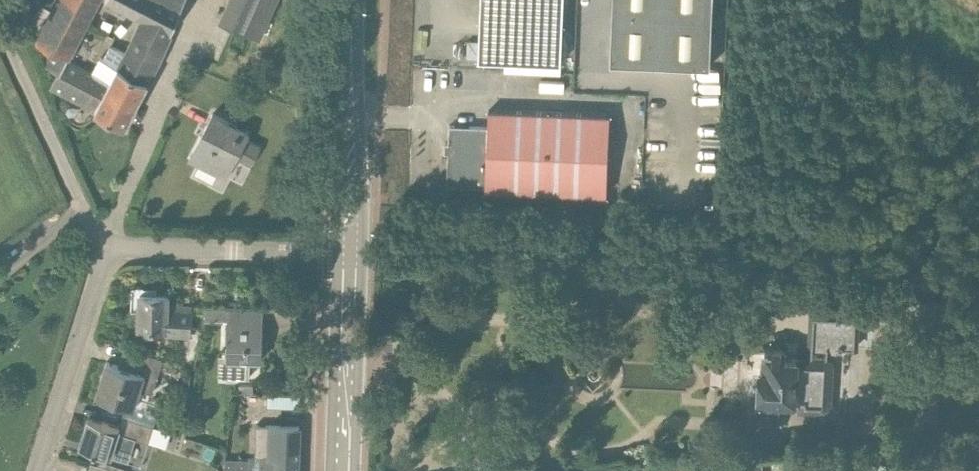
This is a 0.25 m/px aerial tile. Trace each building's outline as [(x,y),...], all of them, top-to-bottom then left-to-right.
[(44,63),(84,86),(78,101),(124,126),(173,32),(186,0),(104,0),(141,19),(112,80),(71,58),(102,0),(54,0),(52,4),(42,0),(31,0),(22,19),(44,63)] [(261,38),(278,0),(230,0),(221,20),(261,38)] [(610,62),(710,66),(713,0),(613,0),(610,62)] [(486,187),(486,190),(607,194),(610,114),(489,110),(488,127),(450,126),(449,143),(445,143),(445,152),(448,153),(447,186),(486,187)] [(213,114),(207,126),(191,158),(226,176),(249,132),(213,114)] [(165,336),(191,336),(192,305),(168,304),(169,293),(139,292),(138,327),(165,327),(165,336)] [(227,354),(226,375),(250,376),(250,359),(262,360),(263,308),(206,306),(204,317),(228,318),(227,354)] [(174,363),(165,360),(124,347),(124,348),(130,350),(125,368),(106,362),(96,394),(134,406),(139,389),(152,393),(160,366),(171,370),(174,363)] [(780,408),(825,410),(828,359),(784,356),(784,349),(769,348),(769,368),(760,368),(759,394),(753,393),(752,412),(778,414),(778,412),(780,412),(780,408)] [(148,442),(148,441),(153,426),(153,425),(122,415),(118,426),(105,422),(105,423),(88,418),(80,444),(97,449),(96,450),(130,461),(137,438),(148,442)] [(298,464),(299,425),(256,424),(255,456),(260,456),(259,463),(259,470),(298,470),(298,464)] [(225,469),(248,470),(249,459),(225,458),(225,469)]
